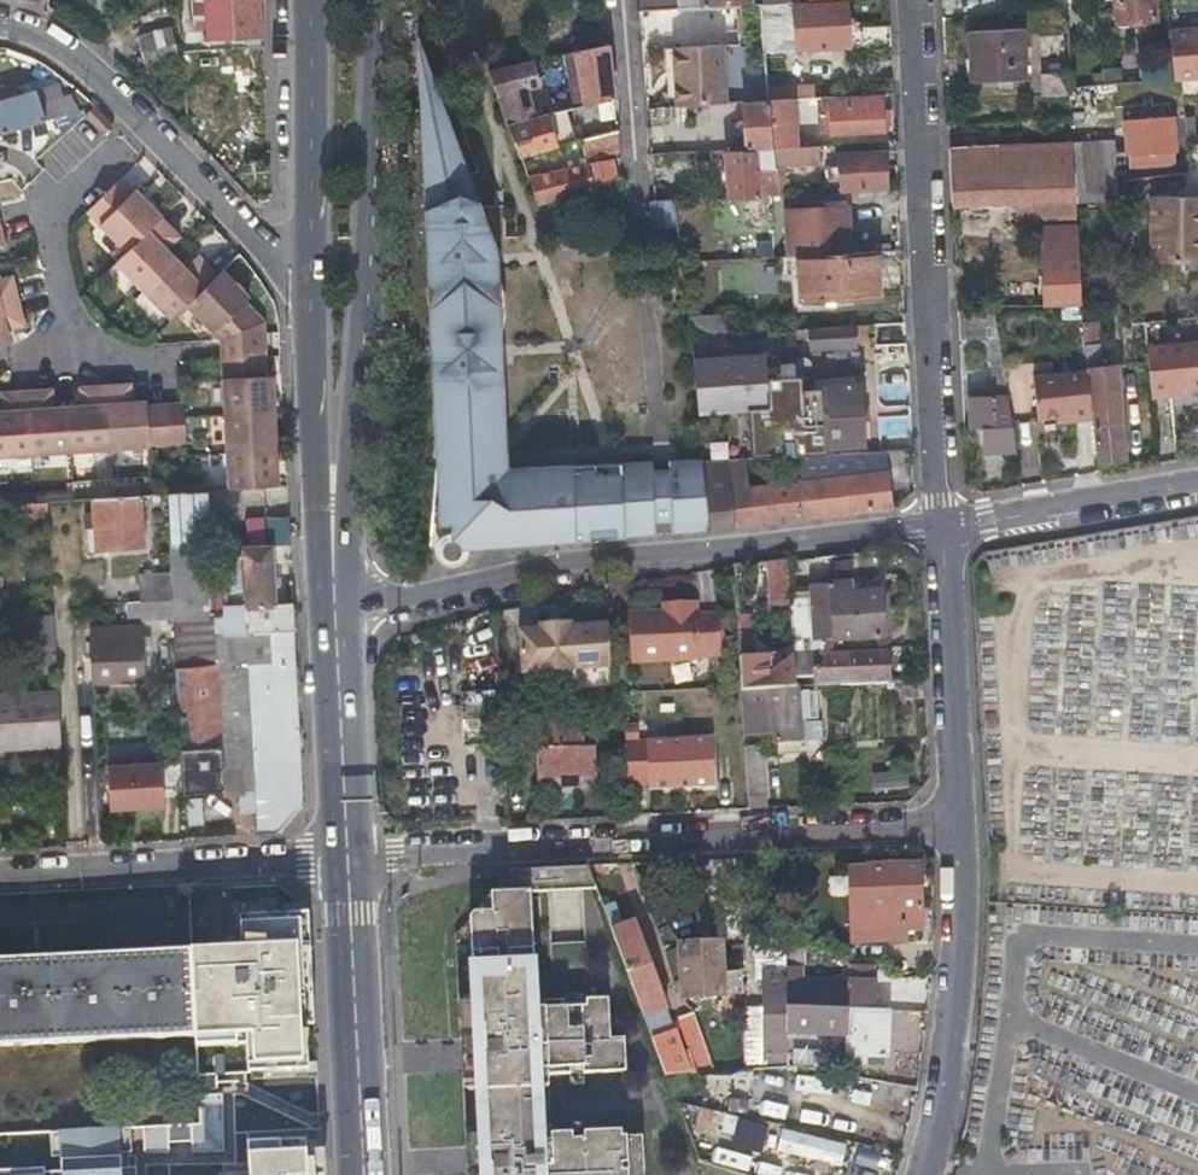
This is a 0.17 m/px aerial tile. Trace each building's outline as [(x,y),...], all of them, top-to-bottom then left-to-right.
[(235,30),(233,0),(206,0),(207,31),(235,30)] [(262,29),(260,0),(233,0),(235,30),(262,29)] [(670,10),(674,9),(673,0),(636,0),(637,12),(670,10)] [(867,22),(845,24),(844,0),(796,0),(764,2),(768,49),(797,47),(845,44),(889,40),(888,20),(867,22)] [(1117,21),(1155,17),(1154,0),(1115,0),(1117,21)] [(1167,28),(1172,78),(1197,75),(1197,25),(1167,28)] [(137,34),(144,65),(180,57),(172,26),(137,34)] [(972,83),(998,82),(1024,81),(1021,28),(970,30),(972,83)] [(671,48),(674,107),(721,103),(718,44),(671,48)] [(847,79),(845,44),(797,47),(799,81),(847,79)] [(574,51),(587,106),(613,100),(606,45),(574,51)] [(396,51),(403,132),(426,121),(396,51)] [(506,123),(528,118),(517,85),(536,78),(531,61),(488,70),(506,123)] [(1042,73),(1042,96),(1067,96),(1067,73),(1042,73)] [(767,99),(770,98),(783,97),(813,95),(812,83),(766,87),(767,99)] [(819,122),(819,126),(819,129),(884,124),(884,122),(889,121),(887,107),(882,107),(882,89),(816,95),(817,109),(809,110),(810,123),(819,122)] [(72,114),(63,100),(50,91),(38,94),(35,91),(0,103),(0,136),(72,114)] [(773,147),(794,145),(793,131),(786,131),(783,97),(770,98),(773,144),(773,147)] [(773,144),(770,98),(767,99),(740,101),(744,146),(773,144)] [(613,100),(587,106),(571,109),(575,124),(615,116),(613,100)] [(546,114),(528,118),(506,123),(518,158),(555,147),(546,114)] [(1129,166),(1152,164),(1174,162),(1170,115),(1125,119),(1129,166)] [(426,121),(403,132),(433,465),(495,460),(495,454),(500,448),(494,372),(484,365),(483,352),(492,351),(485,273),(476,273),(475,261),(484,261),(483,256),(426,121)] [(1071,142),(1075,201),(1121,199),(1114,140),(1071,142)] [(949,147),(950,177),(952,207),(1075,201),(1071,142),(949,147)] [(725,154),(728,200),(776,196),(773,147),(753,149),(753,152),(725,154)] [(887,180),(886,164),(886,148),(842,152),(845,183),(887,180)] [(589,187),(600,184),(611,181),(606,161),(582,167),(581,165),(524,176),(533,203),(589,190),(589,187)] [(128,253),(165,218),(139,191),(135,195),(120,181),(89,212),(128,253)] [(1150,195),(1150,261),(1197,261),(1197,196),(1150,195)] [(676,224),(673,196),(647,199),(650,227),(676,224)] [(779,254),(787,254),(843,249),(840,205),(777,211),(779,254)] [(148,290),(179,260),(168,248),(181,234),(165,218),(128,253),(120,261),(148,290)] [(1084,304),(1081,268),(1078,232),(1045,234),(1048,305),(1084,304)] [(843,249),(787,254),(788,271),(797,271),(799,298),(875,292),(872,247),(843,249)] [(188,268),(179,260),(148,290),(176,319),(189,307),(221,276),(202,255),(188,268)] [(485,273),(484,261),(475,261),(476,273),(485,273)] [(221,358),(267,356),(264,323),(245,304),(249,299),(223,274),(221,276),(189,307),(220,338),(221,358)] [(18,301),(11,275),(0,278),(0,305),(18,301)] [(8,344),(5,333),(24,328),(18,301),(0,305),(0,347),(8,344)] [(198,341),(209,333),(192,311),(181,319),(198,341)] [(687,332),(704,331),(721,330),(719,313),(686,315),(687,332)] [(806,326),(807,335),(807,345),(855,342),(853,323),(806,326)] [(1148,347),(1153,395),(1172,393),(1172,390),(1197,387),(1197,342),(1148,347)] [(1093,419),(1095,439),(1097,459),(1122,457),(1115,367),(1100,369),(1098,345),(1095,345),(1087,345),(1089,370),(1093,419)] [(494,372),(492,351),(483,352),(484,365),(494,372)] [(710,403),(710,405),(745,404),(748,454),(785,452),(785,438),(796,438),(797,451),(829,450),(828,442),(862,440),(859,381),(824,383),(823,387),(815,387),(805,387),(804,372),(794,373),(793,358),(779,359),(780,362),(780,370),(765,371),(764,363),(764,351),(709,352),(709,354),(690,355),(695,403),(710,403)] [(222,415),(275,412),(272,375),(268,375),(267,356),(221,358),(222,371),(219,376),(222,415)] [(764,363),(765,371),(780,370),(780,362),(764,363)] [(1073,421),(1093,419),(1089,370),(1034,376),(1038,418),(1059,416),(1072,415),(1073,421)] [(804,372),(805,387),(815,387),(814,372),(804,372)] [(110,449),(150,446),(148,410),(147,403),(132,404),(131,382),(105,385),(110,449)] [(67,408),(71,451),(110,449),(105,385),(80,387),(81,407),(67,408)] [(26,390),(31,454),(71,451),(67,408),(56,409),(55,388),(26,390)] [(31,454),(26,390),(13,390),(1,391),(2,411),(0,412),(0,456),(31,454)] [(1008,392),(996,393),(969,397),(972,427),(981,426),(984,451),(1015,448),(1008,392)] [(183,416),(186,416),(185,408),(165,409),(168,445),(185,444),(183,416)] [(168,445),(165,409),(148,410),(150,446),(168,445)] [(224,451),(279,449),(275,412),(222,415),(224,451)] [(723,463),(721,464),(718,464),(717,456),(700,457),(708,527),(891,504),(885,446),(829,450),(797,451),(785,452),(788,479),(747,484),(744,469),(724,472),(723,463)] [(503,475),(500,448),(495,454),(495,460),(433,465),(438,533),(453,532),(454,479),(503,475)] [(227,489),(282,485),(279,449),(224,451),(227,489)] [(667,460),(668,469),(672,519),(674,531),(708,527),(700,457),(667,460)] [(453,532),(452,559),(652,534),(652,521),(648,472),(647,462),(561,469),(554,481),(542,483),(541,471),(503,475),(454,479),(453,532)] [(561,469),(541,471),(542,483),(554,481),(561,469)] [(668,469),(648,472),(652,521),(672,519),(668,469)] [(168,494),(171,546),(190,545),(187,510),(208,509),(206,491),(168,494)] [(114,498),(95,500),(98,547),(145,544),(142,496),(114,498)] [(272,545),(290,544),(289,520),(269,521),(270,545),(272,545)] [(243,590),(244,605),(276,604),(272,545),(270,545),(241,546),(241,555),(230,555),(231,575),(231,590),(243,590)] [(174,599),(175,617),(210,616),(208,575),(208,557),(172,559),(173,581),(174,599)] [(789,607),(786,559),(767,561),(770,607),(789,607)] [(756,598),(753,563),(735,564),(741,688),(741,692),(796,689),(795,678),(793,658),(771,679),(769,675),(768,656),(751,656),(754,652),(751,598),(756,598)] [(228,606),(244,605),(243,590),(231,590),(231,575),(208,575),(210,616),(228,616),(228,606)] [(143,583),(144,601),(174,599),(173,581),(143,583)] [(849,590),(849,585),(811,588),(813,641),(882,637),(880,595),(858,596),(858,589),(849,590)] [(174,599),(144,601),(145,618),(163,618),(163,630),(176,630),(175,617),(174,599)] [(696,601),(672,602),(672,613),(663,613),(631,615),(634,663),(700,659),(696,601)] [(672,613),(672,602),(662,602),(663,613),(672,613)] [(246,632),(294,630),(293,603),(276,604),(244,605),(246,632)] [(303,806),(294,630),(246,632),(244,605),(228,606),(228,616),(210,616),(175,617),(176,630),(178,668),(247,664),(250,666),(251,677),(253,723),(255,773),(258,835),(275,834),(303,806)] [(58,666),(55,613),(35,615),(40,667),(58,666)] [(131,627),(92,628),(95,681),(148,679),(147,637),(132,637),(131,627)] [(835,657),(835,673),(836,687),(887,684),(885,655),(835,657)] [(178,668),(183,775),(225,772),(221,691),(245,690),(245,677),(251,677),(250,666),(247,664),(178,668)] [(564,676),(565,695),(588,695),(588,676),(564,676)] [(225,772),(242,771),(240,723),(253,723),(251,677),(245,677),(245,690),(221,691),(225,772)] [(908,694),(924,694),(924,682),(908,683),(908,694)] [(798,689),(796,689),(741,692),(742,710),(761,708),(762,727),(776,726),(776,742),(800,741),(798,689)] [(63,746),(60,692),(0,696),(0,749),(63,746)] [(588,695),(565,695),(565,708),(589,707),(588,695)] [(567,745),(583,745),(581,719),(565,719),(565,724),(567,745)] [(242,774),(255,773),(253,723),(240,723),(242,771),(242,774)] [(537,725),(539,747),(567,745),(565,724),(537,725)] [(624,728),(628,784),(650,783),(650,789),(715,786),(712,735),(640,740),(639,728),(624,728)] [(567,745),(539,747),(540,776),(595,774),(594,745),(583,745),(567,745)] [(744,746),(748,810),(766,809),(762,746),(744,746)] [(171,763),(111,765),(112,813),(173,811),(171,763)] [(872,776),(874,793),(910,790),(908,772),(872,776)] [(921,911),(920,864),(867,865),(867,870),(850,870),(852,909),(868,909),(870,938),(905,938),(904,911),(921,911)] [(626,1071),(624,1038),(610,1038),(608,998),(551,1001),(552,1007),(536,1008),(535,993),(530,892),(596,889),(588,867),(508,873),(491,893),(492,911),(474,912),(470,917),(474,996),(474,1004),(459,1004),(461,1039),(468,1038),(470,1070),(477,1069),(478,1081),(478,1088),(480,1129),(481,1137),(482,1146),(474,1146),(475,1170),(467,1170),(468,1174),(644,1174),(642,1135),(622,1136),(621,1130),(584,1132),(584,1139),(572,1140),(572,1133),(551,1134),(551,1141),(543,1141),(542,1126),(540,1084),(539,1069),(548,1068),(548,1075),(571,1074),(571,1067),(583,1067),(583,1073),(626,1071)] [(491,893),(474,912),(492,911),(491,893)] [(617,902),(603,907),(662,1063),(676,1059),(678,1065),(686,1062),(633,922),(624,924),(617,902)] [(787,945),(787,925),(753,927),(756,978),(762,978),(764,1023),(788,1023),(788,1007),(788,969),(787,945)] [(682,945),(683,997),(743,996),(742,973),(731,972),(730,964),(722,965),(721,943),(682,945)] [(0,959),(0,1045),(191,1035),(188,950),(0,959)] [(788,969),(788,1007),(796,1007),(830,1008),(849,1009),(875,1010),(876,989),(859,988),(859,973),(846,973),(845,987),(801,984),(801,969),(788,969)] [(544,992),(535,993),(536,1008),(552,1007),(551,1001),(544,1001),(544,992)] [(474,996),(458,996),(459,1004),(474,1004),(474,996)] [(830,1008),(796,1007),(795,1030),(830,1031),(830,1008)] [(885,1057),(885,1010),(875,1010),(849,1009),(849,1056),(885,1057)] [(703,1055),(693,1027),(678,1033),(689,1059),(703,1055)] [(468,1038),(461,1039),(463,1088),(478,1088),(478,1081),(477,1069),(470,1070),(468,1038)] [(242,1051),(213,1058),(217,1074),(246,1067),(242,1051)] [(583,1067),(571,1067),(571,1074),(571,1083),(583,1082),(583,1073),(583,1067)] [(548,1068),(539,1069),(540,1084),(548,1084),(548,1075),(548,1068)] [(685,1087),(683,1079),(674,1081),(677,1090),(685,1087)] [(747,1103),(745,1088),(720,1091),(721,1105),(747,1103)] [(754,1099),(752,1116),(787,1120),(789,1103),(754,1099)] [(772,1147),(775,1126),(725,1115),(720,1135),(772,1147)] [(583,1123),(572,1123),(572,1133),(572,1140),(584,1139),(584,1132),(583,1123)] [(319,1124),(75,1137),(75,1130),(19,1133),(0,1134),(0,1174),(321,1174),(319,1124)] [(550,1125),(542,1126),(543,1141),(551,1141),(551,1134),(550,1125)] [(786,1125),(779,1150),(842,1169),(850,1144),(786,1125)] [(480,1129),(465,1130),(467,1170),(475,1170),(474,1146),(482,1146),(481,1137),(480,1129)] [(861,1145),(856,1164),(882,1171),(887,1152),(861,1145)] [(715,1149),(705,1146),(701,1157),(711,1160),(715,1149)] [(717,1146),(713,1161),(750,1170),(754,1155),(717,1146)]
